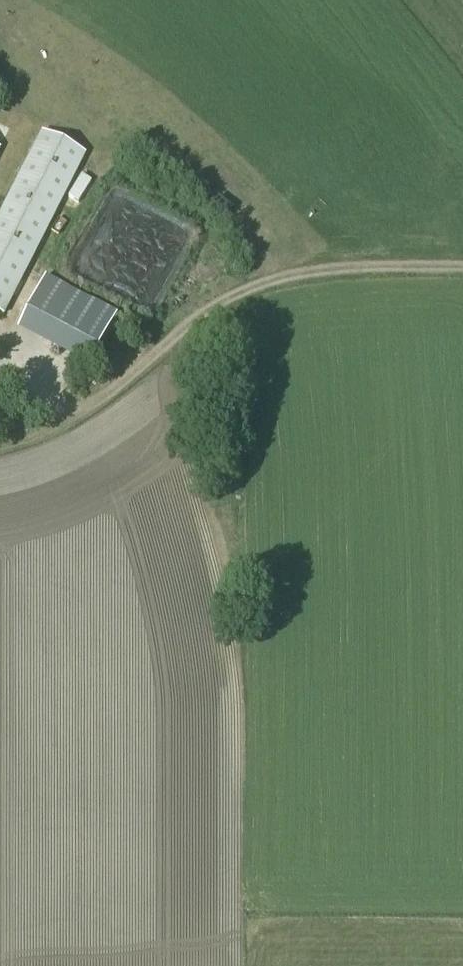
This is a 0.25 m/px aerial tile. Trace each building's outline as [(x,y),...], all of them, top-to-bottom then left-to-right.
[(4,315),(85,155),(43,133),(0,218),(0,313),(4,315)]
